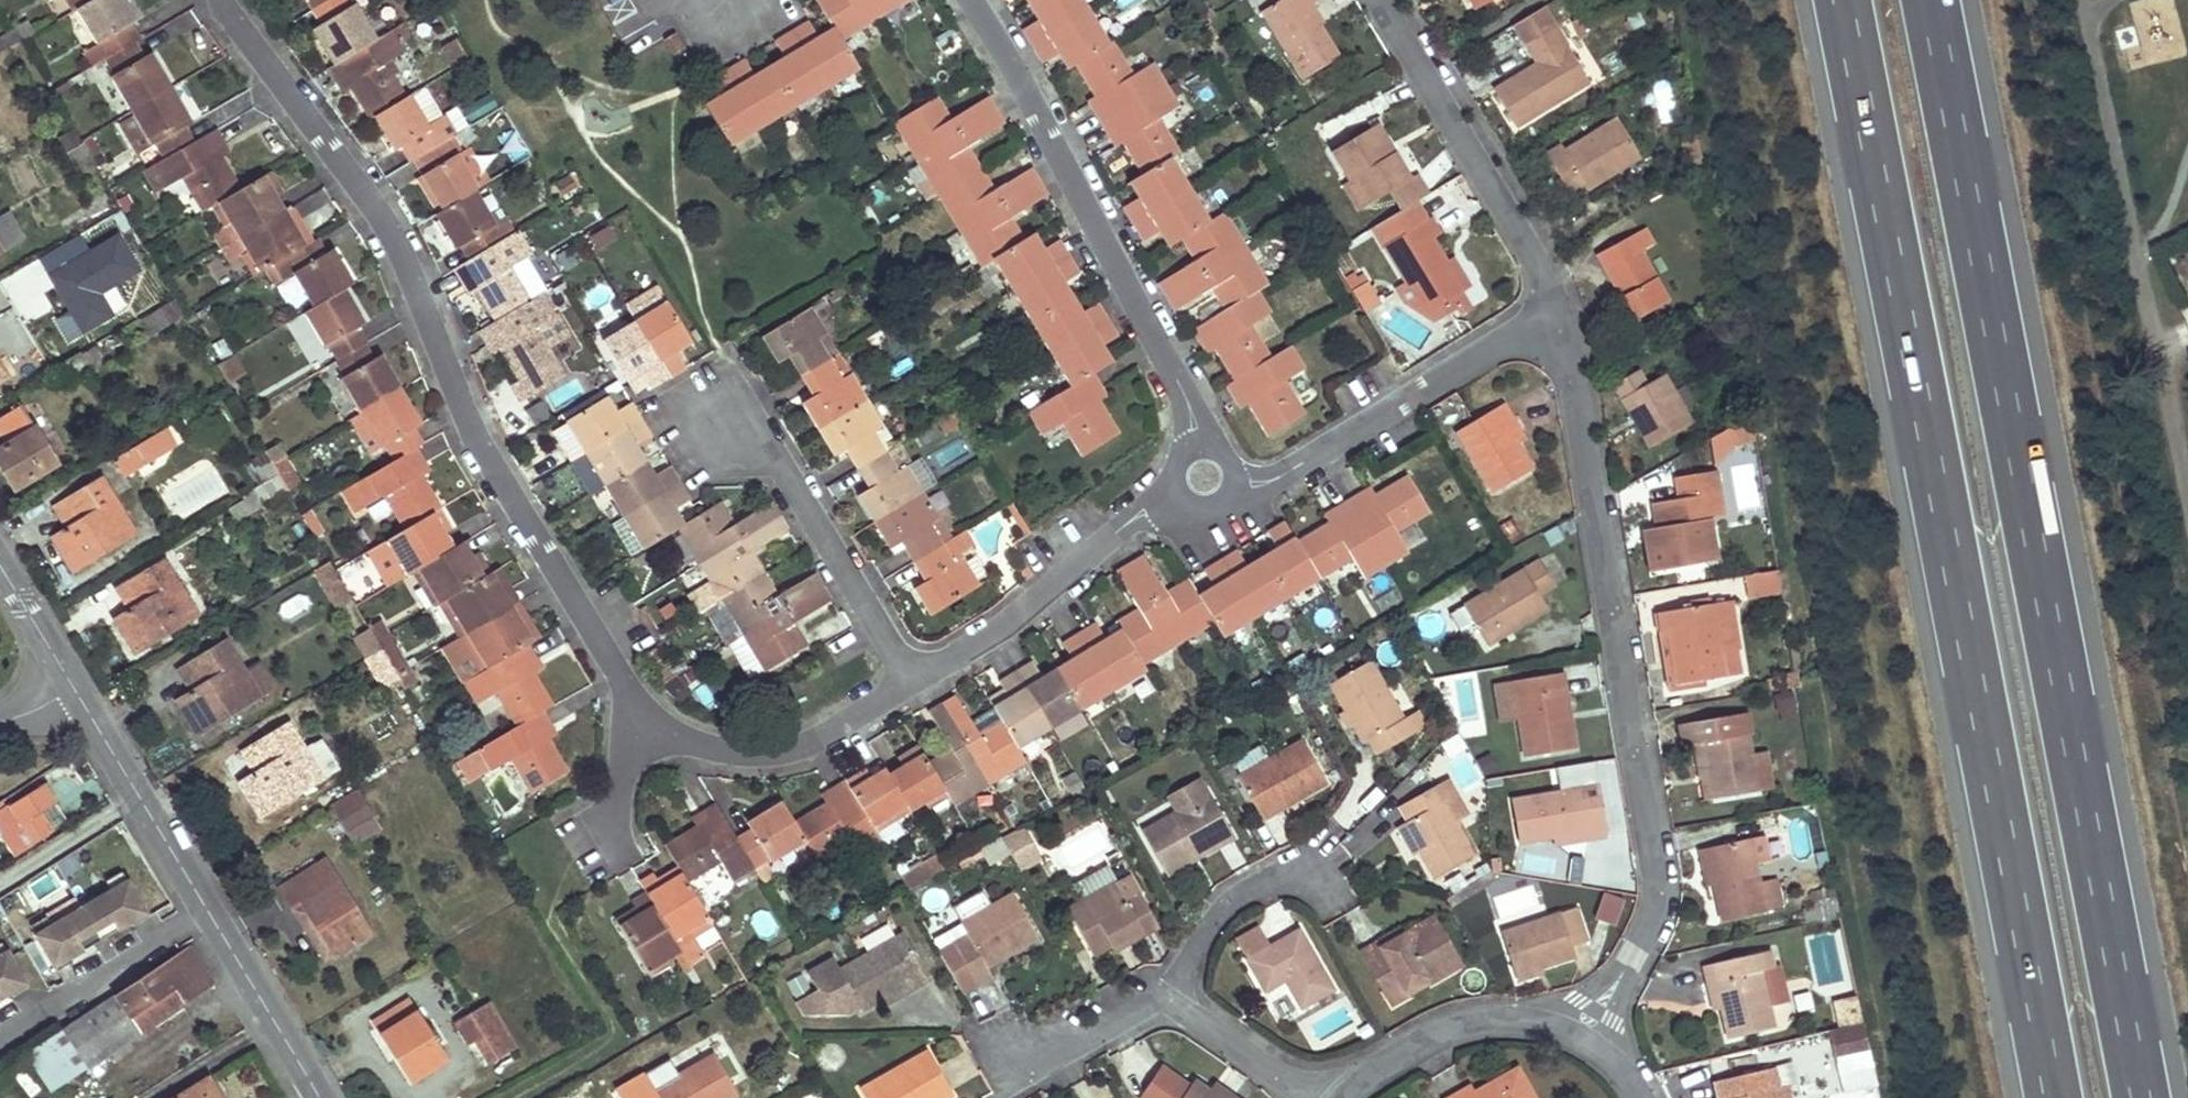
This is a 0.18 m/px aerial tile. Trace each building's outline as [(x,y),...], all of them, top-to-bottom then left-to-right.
[(75,11),(79,8),(92,0),(69,0),(75,11)] [(79,8),(99,42),(102,40),(112,57),(140,41),(142,39),(133,23),(138,19),(127,0),(92,0),(79,8)] [(314,8),(329,0),(309,0),(314,8)] [(314,8),(324,25),(317,29),(337,62),(375,40),(351,0),(329,0),(314,8)] [(835,26),(839,33),(843,40),(879,18),(868,0),(819,0),(835,26)] [(879,18),(908,0),(868,0),(879,18)] [(1035,1),(1045,17),(1040,20),(1025,29),(1034,45),(1091,12),(1083,0),(1037,0),(1035,1)] [(1264,11),(1304,79),(1340,56),(1309,6),(1318,0),(1282,0),(1264,11)] [(1035,1),(1030,4),(1040,20),(1045,17),(1035,1)] [(1514,25),(1536,62),(1540,67),(1531,72),(1528,68),(1495,88),(1517,125),(1589,81),(1543,7),(1514,25)] [(1091,12),(1034,45),(1044,62),(1060,53),(1065,50),(1074,65),(1077,63),(1110,43),(1091,12)] [(809,19),(794,29),(829,86),(860,68),(843,40),(839,33),(823,42),(819,36),(809,19)] [(337,62),(329,68),(337,83),(345,78),(350,88),(369,119),(375,116),(408,97),(388,64),(407,52),(402,44),(411,38),(403,23),(375,40),(337,62)] [(835,26),(819,36),(823,42),(839,33),(835,26)] [(0,38),(0,51),(24,37),(18,27),(0,38)] [(794,29),(776,40),(786,56),(790,62),(775,71),(796,106),(829,86),(794,29)] [(676,35),(663,42),(672,58),(685,50),(676,35)] [(458,40),(444,48),(455,66),(469,58),(461,45),(458,40)] [(108,59),(116,73),(113,75),(134,111),(173,88),(154,53),(148,56),(140,41),(112,57),(108,59)] [(1114,41),(1110,43),(1077,63),(1097,95),(1103,106),(1095,111),(1103,123),(1167,85),(1154,63),(1134,74),(1114,41)] [(1065,50),(1060,53),(1068,69),(1074,65),(1065,50)] [(786,56),(772,65),(775,71),(790,62),(786,56)] [(746,58),(730,67),(764,126),(796,106),(775,71),(760,81),(756,75),(746,58)] [(1536,62),(1528,68),(1531,72),(1540,67),(1536,62)] [(772,65),(756,75),(760,81),(775,71),(772,65)] [(730,67),(713,77),(723,94),(726,100),(710,110),(731,145),(764,126),(730,67)] [(345,78),(337,83),(342,92),(350,88),(345,78)] [(1167,85),(1103,123),(1112,137),(1119,133),(1124,142),(1145,174),(1171,158),(1182,152),(1161,116),(1180,106),(1167,85)] [(173,88),(134,111),(153,144),(156,142),(165,158),(197,140),(189,124),(193,121),(173,88)] [(723,94),(706,104),(710,110),(726,100),(723,94)] [(408,97),(375,116),(396,150),(401,148),(409,162),(414,159),(421,155),(448,139),(456,135),(446,115),(429,125),(410,95),(408,97)] [(1097,95),(1089,100),(1095,111),(1103,106),(1097,95)] [(466,121),(497,112),(492,96),(462,105),(466,121)] [(940,97),(897,123),(918,158),(997,109),(989,96),(952,118),(940,97)] [(997,109),(918,158),(940,193),(982,167),(970,147),(1006,124),(997,109)] [(1563,145),(1547,154),(1569,191),(1583,182),(1587,187),(1639,154),(1616,117),(1565,148),(1563,145)] [(1373,126),(1332,151),(1350,181),(1355,178),(1370,203),(1386,194),(1397,213),(1417,201),(1431,193),(1420,174),(1413,178),(1397,150),(1390,154),(1373,126)] [(165,158),(145,171),(157,192),(186,175),(205,210),(214,204),(244,187),(225,155),(220,145),(227,142),(218,127),(197,140),(165,158)] [(1686,130),(1689,146),(1701,144),(1698,127),(1686,130)] [(78,129),(63,137),(80,165),(94,157),(85,140),(78,129)] [(1119,133),(1112,137),(1117,146),(1124,142),(1119,133)] [(1280,146),(1272,135),(1263,140),(1270,152),(1280,146)] [(448,139),(421,155),(430,170),(423,174),(443,208),(476,189),(457,155),(448,139)] [(227,142),(220,145),(225,155),(232,150),(227,142)] [(470,148),(457,155),(476,189),(489,181),(470,148)] [(421,155),(414,159),(423,174),(430,170),(421,155)] [(918,158),(907,165),(928,200),(940,193),(918,158)] [(1145,174),(1138,178),(1147,194),(1141,198),(1126,207),(1135,222),(1190,188),(1171,158),(1145,174)] [(982,167),(940,193),(962,230),(1041,182),(1032,168),(995,189),(982,167)] [(244,187),(214,204),(226,225),(215,231),(224,247),(271,219),(263,204),(275,197),(284,192),(272,171),(244,187)] [(1138,178),(1131,182),(1141,198),(1147,194),(1138,178)] [(1355,178),(1350,181),(1345,184),(1360,210),(1370,203),(1355,178)] [(1041,182),(962,230),(984,265),(994,259),(995,259),(1025,240),(1012,218),(1049,195),(1041,182)] [(1190,188),(1135,222),(1145,238),(1160,229),(1166,225),(1176,242),(1184,237),(1211,221),(1190,188)] [(443,208),(438,211),(459,247),(464,243),(473,258),(500,242),(491,228),(497,225),(476,189),(443,208)] [(275,197),(263,204),(271,219),(284,212),(275,197)] [(1429,311),(1435,321),(1452,311),(1446,301),(1450,298),(1465,290),(1471,286),(1457,265),(1452,268),(1447,260),(1433,236),(1440,232),(1431,218),(1428,220),(1417,201),(1397,213),(1389,218),(1400,236),(1387,244),(1385,245),(1407,282),(1397,287),(1406,302),(1417,309),(1421,306),(1425,313),(1429,311)] [(27,237),(10,210),(0,216),(0,253),(27,237)] [(1197,258),(1160,283),(1168,295),(1248,246),(1227,211),(1211,221),(1184,237),(1197,258)] [(284,212),(271,219),(280,234),(293,227),(284,212)] [(497,225),(491,228),(500,242),(516,233),(508,218),(497,225)] [(1389,218),(1376,226),(1387,244),(1400,236),(1389,218)] [(271,219),(224,247),(232,262),(244,256),(255,275),(289,256),(313,242),(301,223),(293,227),(280,234),(271,219)] [(1166,225),(1160,229),(1169,246),(1176,242),(1166,225)] [(1644,225),(1597,252),(1618,286),(1621,284),(1626,282),(1630,290),(1626,293),(1641,316),(1670,299),(1640,249),(1654,241),(1644,225)] [(608,227),(587,235),(594,252),(615,243),(608,227)] [(473,258),(457,268),(465,282),(472,277),(478,287),(497,318),(533,296),(514,264),(532,253),(519,231),(516,233),(500,242),(473,258)] [(1043,249),(1034,234),(1028,238),(1038,253),(1043,249)] [(313,242),(289,256),(298,270),(294,271),(315,306),(346,288),(355,283),(334,249),(329,252),(320,238),(313,242)] [(1025,240),(995,259),(1014,291),(1070,257),(1059,240),(1043,249),(1038,253),(1028,238),(1025,240)] [(1248,246),(1168,295),(1177,309),(1214,287),(1227,309),(1258,291),(1270,283),(1248,246)] [(57,248),(1,280),(24,320),(54,303),(52,299),(79,284),(57,248)] [(1070,257),(1014,291),(1033,323),(1067,302),(1058,287),(1064,284),(1080,274),(1070,257)] [(1453,257),(1447,260),(1452,268),(1457,265),(1453,257)] [(1357,274),(1348,280),(1351,285),(1360,279),(1357,274)] [(1360,279),(1351,285),(1366,311),(1382,301),(1367,275),(1360,279)] [(472,277),(465,282),(471,291),(478,287),(472,277)] [(1621,284),(1626,293),(1630,290),(1626,282),(1621,284)] [(1064,284),(1058,287),(1067,302),(1073,299),(1064,284)] [(315,306),(307,311),(327,345),(330,343),(339,358),(368,341),(360,326),(366,322),(346,288),(315,306)] [(842,289),(829,296),(836,307),(848,300),(842,289)] [(1460,315),(1474,307),(1465,290),(1450,298),(1460,315)] [(497,318),(479,329),(486,342),(496,337),(502,349),(520,380),(511,385),(521,402),(554,382),(544,366),(557,358),(537,325),(555,313),(543,291),(533,296),(497,318)] [(1227,309),(1195,329),(1203,342),(1211,338),(1216,347),(1236,379),(1272,357),(1252,324),(1271,311),(1258,291),(1227,309)] [(176,295),(141,316),(151,333),(186,313),(176,295)] [(825,298),(812,306),(829,333),(830,336),(838,332),(836,315),(825,298)] [(1073,299),(1067,302),(1075,316),(1082,313),(1073,299)] [(670,301),(636,320),(670,376),(686,367),(678,352),(694,343),(670,301)] [(1067,302),(1033,323),(1052,354),(1108,320),(1098,303),(1082,313),(1075,316),(1067,302)] [(812,306),(763,335),(780,362),(791,356),(802,375),(831,357),(820,336),(829,333),(812,306)] [(634,391),(651,381),(654,386),(670,376),(636,320),(614,333),(605,339),(624,373),(634,391)] [(1108,320),(1052,354),(1072,386),(1095,372),(1105,367),(1095,350),(1102,345),(1118,336),(1108,320)] [(829,333),(820,336),(831,357),(840,352),(830,336),(829,333)] [(496,337),(486,342),(494,354),(502,349),(496,337)] [(1211,338),(1203,342),(1209,352),(1216,347),(1211,338)] [(368,341),(339,358),(338,359),(346,375),(343,376),(363,411),(402,388),(382,354),(377,357),(368,341)] [(96,343),(59,365),(69,382),(91,369),(89,365),(105,356),(96,343)] [(1102,345),(1095,350),(1105,367),(1113,362),(1102,345)] [(1236,379),(1228,383),(1237,399),(1245,394),(1249,401),(1269,433),(1304,412),(1284,379),(1304,368),(1292,346),(1272,357),(1236,379)] [(840,352),(831,357),(842,377),(851,372),(840,352)] [(236,354),(222,362),(232,380),(245,371),(236,354)] [(831,357),(802,375),(814,394),(803,400),(819,427),(867,398),(851,372),(842,377),(831,357)] [(557,358),(544,366),(554,382),(567,374),(557,358)] [(1616,382),(1624,395),(1647,383),(1639,369),(1616,382)] [(1072,386),(1029,412),(1043,433),(1063,421),(1082,456),(1120,432),(1102,401),(1097,393),(1104,387),(1095,372),(1072,386)] [(1647,383),(1624,395),(1652,445),(1693,422),(1686,409),(1701,401),(1690,381),(1675,390),(1665,372),(1647,383)] [(1104,387),(1097,393),(1102,401),(1110,397),(1104,387)] [(402,388),(363,411),(383,446),(387,444),(394,459),(419,444),(426,440),(418,425),(423,423),(402,388)] [(1245,394),(1237,399),(1242,406),(1249,401),(1245,394)] [(609,395),(603,398),(611,414),(617,411),(609,395)] [(603,398),(567,421),(586,453),(644,418),(634,401),(617,411),(611,414),(603,398)] [(884,426),(867,398),(819,427),(836,455),(847,448),(858,468),(888,450),(877,431),(884,426)] [(1506,403),(1460,431),(1497,492),(1537,468),(1520,441),(1508,422),(1515,418),(1506,403)] [(531,428),(549,420),(542,404),(524,412),(531,428)] [(0,420),(0,429),(3,435),(8,444),(0,449),(0,460),(17,488),(59,464),(24,407),(0,420)] [(363,411),(351,417),(371,453),(383,446),(363,411)] [(1733,445),(1756,440),(1751,414),(1730,426),(1733,445)] [(644,418),(586,453),(606,486),(642,462),(633,448),(638,445),(654,435),(644,418)] [(1515,418),(1508,422),(1520,441),(1526,437),(1515,418)] [(567,421),(556,428),(575,460),(586,453),(567,421)] [(168,428),(148,440),(158,457),(178,445),(168,428)] [(0,437),(0,449),(8,444),(3,435),(0,437)] [(148,440),(119,459),(128,475),(158,457),(148,440)] [(280,442),(267,451),(274,463),(288,454),(280,442)] [(394,459),(356,482),(368,504),(388,493),(406,526),(442,505),(444,505),(425,473),(421,466),(429,461),(419,444),(394,459)] [(900,444),(888,450),(900,469),(907,465),(911,463),(900,444)] [(638,445),(633,448),(642,462),(647,460),(638,445)] [(900,469),(888,450),(858,468),(870,487),(859,494),(874,518),(922,489),(907,465),(900,469)] [(267,451),(248,463),(260,484),(280,473),(274,463),(267,451)] [(288,454),(274,463),(280,473),(289,488),(290,489),(303,481),(288,454)] [(647,460),(642,462),(651,478),(656,474),(647,460)] [(429,461),(421,466),(425,473),(433,469),(429,461)] [(1728,468),(1741,510),(1765,503),(1752,461),(1728,468)] [(642,462),(606,486),(624,516),(682,480),(672,465),(656,474),(651,478),(642,462)] [(1718,469),(1677,477),(1681,499),(1661,502),(1665,526),(1658,528),(1665,569),(1719,560),(1712,516),(1708,494),(1722,492),(1718,469)] [(260,484),(255,488),(263,502),(289,488),(280,473),(260,484)] [(1361,492),(1348,499),(1387,564),(1409,551),(1397,531),(1431,511),(1408,475),(1375,493),(1364,500),(1361,492)] [(105,477),(57,506),(71,528),(56,536),(75,569),(138,532),(105,477)] [(682,480),(624,516),(644,549),(680,527),(671,511),(676,508),(693,498),(682,480)] [(356,482),(344,488),(357,510),(368,504),(356,482)] [(1371,486),(1361,492),(1364,500),(1375,493),(1371,486)] [(939,518),(922,489),(874,518),(891,547),(903,540),(915,561),(944,544),(932,523),(939,518)] [(1708,494),(1712,516),(1726,514),(1722,492),(1708,494)] [(1330,522),(1296,541),(1318,578),(1353,556),(1365,576),(1387,564),(1348,499),(1335,507),(1340,516),(1330,522)] [(685,523),(680,527),(702,563),(780,514),(772,501),(736,523),(722,501),(685,523)] [(1665,526),(1661,502),(1654,503),(1658,528),(1665,526)] [(406,526),(388,536),(410,572),(420,566),(447,550),(435,532),(444,527),(452,522),(442,505),(406,526)] [(1335,507),(1325,512),(1330,522),(1340,516),(1335,507)] [(676,508),(671,511),(680,527),(685,523),(676,508)] [(788,528),(780,514),(702,563),(709,576),(686,590),(696,608),(720,593),(723,598),(765,573),(752,551),(788,528)] [(1284,522),(1268,531),(1278,546),(1281,552),(1265,562),(1285,597),(1318,578),(1296,541),(1284,522)] [(444,527),(435,532),(447,550),(456,545),(444,527)] [(964,532),(944,544),(915,561),(926,580),(916,586),(932,613),(980,585),(963,558),(961,554),(972,547),(964,532)] [(388,536),(376,544),(397,579),(410,572),(388,536)] [(465,540),(456,545),(465,560),(474,554),(465,540)] [(447,550),(420,566),(441,601),(442,601),(496,569),(484,549),(474,554),(465,560),(456,545),(447,550)] [(1278,546),(1262,557),(1265,562),(1281,552),(1278,546)] [(1238,548),(1220,560),(1254,616),(1285,597),(1265,562),(1251,570),(1248,565),(1238,548)] [(1145,556),(1132,563),(1179,644),(1216,623),(1202,600),(1199,595),(1189,578),(1166,591),(1145,556)] [(1262,557),(1248,565),(1251,570),(1265,562),(1262,557)] [(166,559),(119,586),(133,608),(118,617),(138,650),(199,614),(166,559)] [(331,559),(316,568),(338,606),(353,597),(331,559)] [(1543,559),(1466,603),(1489,644),(1550,609),(1543,595),(1558,585),(1543,559)] [(1254,616),(1220,560),(1205,569),(1215,586),(1218,591),(1202,600),(1216,623),(1223,635),(1254,616)] [(1179,644),(1132,563),(1119,571),(1140,608),(1117,622),(1122,629),(1125,634),(1143,665),(1179,644)] [(511,587),(499,567),(496,569),(442,601),(454,620),(460,617),(469,633),(504,613),(495,597),(505,591),(511,587)] [(1746,572),(1747,599),(1780,598),(1779,571),(1746,572)] [(765,573),(723,598),(744,633),(823,585),(815,573),(779,595),(765,573)] [(823,585),(744,633),(766,670),(809,645),(796,623),(832,600),(823,585)] [(1215,586),(1199,595),(1202,600),(1218,591),(1215,586)] [(505,591),(495,597),(504,613),(514,606),(505,591)] [(1713,604),(1661,613),(1664,629),(1668,629),(1678,684),(1669,686),(1669,691),(1708,685),(1707,680),(1726,677),(1722,653),(1737,650),(1729,602),(1713,604)] [(514,606),(504,613),(511,625),(522,619),(514,606)] [(504,613),(469,633),(476,646),(470,650),(482,670),(531,642),(540,636),(528,615),(522,619),(511,625),(504,613)] [(382,619),(370,626),(378,639),(390,632),(382,619)] [(1093,624),(1079,633),(1113,690),(1146,670),(1143,665),(1125,634),(1107,645),(1104,640),(1093,624)] [(370,626),(354,636),(368,658),(383,649),(378,639),(370,626)] [(1122,629),(1104,640),(1107,645),(1125,634),(1122,629)] [(1668,629),(1664,629),(1659,630),(1669,686),(1678,684),(1668,629)] [(390,632),(378,639),(383,649),(399,674),(410,667),(390,632)] [(469,633),(462,637),(470,650),(476,646),(469,633)] [(1079,633),(1065,642),(1075,658),(1078,664),(1061,674),(1082,708),(1113,690),(1079,633)] [(227,640),(184,666),(197,688),(181,699),(200,732),(261,694),(246,671),(227,640)] [(482,670),(464,680),(477,703),(498,691),(518,725),(545,709),(556,703),(538,671),(532,661),(540,657),(531,642),(482,670)] [(383,649),(368,658),(384,686),(400,676),(399,674),(383,649)] [(1737,650),(1722,653),(1726,677),(1742,674),(1737,650)] [(540,657),(532,661),(538,671),(545,666),(540,657)] [(1075,658),(1058,668),(1061,674),(1078,664),(1075,658)] [(1032,661),(1017,671),(1051,727),(1082,708),(1061,674),(1046,684),(1042,678),(1032,661)] [(261,662),(246,671),(261,694),(275,686),(261,662)] [(1406,718),(1375,662),(1335,683),(1349,708),(1357,723),(1368,742),(1374,738),(1381,752),(1430,725),(1421,709),(1406,718)] [(1058,668),(1042,678),(1046,684),(1061,674),(1058,668)] [(1011,698),(996,706),(1003,719),(1019,746),(1051,727),(1017,671),(1001,680),(1011,698)] [(1565,671),(1514,680),(1520,716),(1526,755),(1577,747),(1572,718),(1566,719),(1561,689),(1567,688),(1565,671)] [(1514,680),(1496,683),(1502,719),(1520,716),(1514,680)] [(1567,688),(1561,689),(1566,719),(1572,718),(1567,688)] [(1782,721),(1798,714),(1788,691),(1771,699),(1782,721)] [(958,694),(943,703),(991,784),(1028,761),(1019,746),(1003,719),(981,732),(958,694)] [(953,748),(930,762),(950,797),(955,804),(991,784),(943,703),(931,710),(953,748)] [(1357,723),(1349,708),(1343,711),(1351,726),(1357,723)] [(518,725),(480,747),(494,770),(514,758),(532,791),(571,770),(553,738),(548,731),(555,725),(545,709),(518,725)] [(1752,753),(1749,734),(1722,738),(1719,722),(1681,729),(1684,745),(1693,743),(1705,742),(1715,799),(1759,792),(1752,753)] [(290,724),(246,750),(259,772),(242,780),(261,814),(339,767),(323,740),(305,749),(290,724)] [(555,725),(548,731),(553,738),(560,733),(555,725)] [(1462,736),(1443,743),(1461,789),(1481,781),(1462,736)] [(1330,783),(1307,741),(1243,776),(1266,817),(1281,809),(1278,802),(1300,790),(1304,797),(1330,783)] [(1715,799),(1705,742),(1693,743),(1703,801),(1715,799)] [(930,762),(919,746),(899,757),(903,764),(909,774),(895,781),(909,805),(913,811),(925,804),(930,809),(950,797),(930,762)] [(480,747),(470,752),(484,776),(494,770),(480,747)] [(1769,750),(1752,753),(1759,792),(1775,789),(1769,750)] [(1492,753),(1481,759),(1488,771),(1499,764),(1492,753)] [(903,764),(890,772),(893,778),(895,781),(909,774),(903,764)] [(867,768),(845,780),(877,832),(897,819),(895,812),(909,805),(895,781),(893,778),(878,788),(872,776),(867,768)] [(887,768),(872,776),(878,788),(893,778),(890,772),(887,768)] [(1174,796),(1182,811),(1215,793),(1207,778),(1174,796)] [(828,802),(796,821),(808,841),(818,857),(851,838),(862,857),(884,845),(877,832),(845,780),(830,788),(835,798),(828,802)] [(46,782),(12,804),(36,841),(54,830),(41,810),(58,800),(46,782)] [(1453,797),(1444,782),(1404,805),(1411,819),(1406,822),(1438,878),(1477,855),(1446,801),(1453,797)] [(1600,784),(1584,787),(1586,798),(1602,795),(1600,784)] [(1610,835),(1602,795),(1586,798),(1584,787),(1515,799),(1522,842),(1556,835),(1589,829),(1591,839),(1610,835)] [(359,788),(333,803),(343,821),(370,807),(359,788)] [(1300,790),(1278,802),(1281,809),(1304,797),(1300,790)] [(1239,836),(1215,793),(1182,811),(1149,830),(1173,874),(1197,859),(1194,854),(1219,840),(1222,846),(1239,836)] [(752,829),(739,837),(756,867),(770,859),(772,862),(808,841),(796,821),(784,801),(748,822),(752,829)] [(700,826),(669,843),(685,871),(690,880),(723,861),(734,880),(756,867),(739,837),(719,803),(705,811),(709,820),(700,826)] [(370,807),(343,821),(353,841),(380,826),(370,807)] [(705,811),(695,816),(700,826),(709,820),(705,811)] [(1591,839),(1589,829),(1556,835),(1557,845),(1591,839)] [(1026,832),(1007,843),(1013,854),(1021,868),(1040,856),(1026,832)] [(1751,837),(1755,860),(1765,859),(1762,835),(1751,837)] [(1751,837),(1710,846),(1717,884),(1724,917),(1783,905),(1777,878),(1759,881),(1755,860),(1751,837)] [(1007,843),(1004,839),(985,850),(994,865),(1013,854),(1007,843)] [(1219,840),(1194,854),(1197,859),(1222,846),(1219,840)] [(1522,870),(1578,885),(1585,860),(1562,854),(1563,851),(1529,842),(1522,870)] [(1701,848),(1708,886),(1717,884),(1710,846),(1701,848)] [(1040,856),(1021,868),(1023,872),(1043,861),(1040,856)] [(327,858),(283,889),(295,908),(304,901),(337,953),(373,930),(327,858)] [(1502,858),(1494,859),(1495,870),(1502,869),(1502,858)] [(151,915),(124,870),(108,880),(114,890),(55,924),(49,915),(33,924),(59,969),(76,960),(73,956),(97,942),(92,933),(103,925),(109,935),(133,921),(135,925),(151,915)] [(1495,870),(1449,896),(1453,903),(1498,877),(1495,870)] [(685,871),(661,885),(666,892),(670,899),(657,907),(665,918),(677,939),(692,931),(695,935),(715,924),(690,880),(685,871)] [(1131,875),(1117,884),(1128,903),(1143,895),(1131,875)] [(1117,884),(1069,911),(1095,958),(1113,947),(1143,929),(1147,935),(1161,927),(1143,895),(1128,903),(1117,884)] [(1499,925),(1540,916),(1533,885),(1492,894),(1499,925)] [(670,899),(666,892),(654,900),(657,907),(670,899)] [(1017,894),(965,923),(970,933),(955,942),(979,985),(994,976),(989,968),(1009,957),(1007,952),(1015,947),(1018,952),(1042,939),(1017,894)] [(1618,926),(1620,896),(1599,894),(1597,924),(1618,926)] [(653,897),(640,905),(651,926),(665,918),(657,907),(654,900),(653,897)] [(304,901),(295,908),(327,959),(337,953),(304,901)] [(640,905),(618,918),(654,978),(673,967),(668,958),(683,950),(677,939),(665,918),(651,926),(640,905)] [(1588,938),(1576,906),(1502,930),(1518,974),(1551,963),(1576,954),(1572,943),(1588,938)] [(1379,940),(1363,948),(1384,985),(1399,976),(1406,988),(1427,977),(1429,982),(1462,964),(1434,915),(1404,932),(1383,944),(1379,940)] [(1333,983),(1300,925),(1272,941),(1261,921),(1238,934),(1249,954),(1266,986),(1287,974),(1302,1001),(1333,983)] [(858,939),(864,951),(892,937),(886,924),(858,939)] [(92,933),(97,942),(109,935),(103,925),(92,933)] [(1379,940),(1383,944),(1404,932),(1401,928),(1379,940)] [(1143,929),(1113,947),(1117,953),(1147,935),(1143,929)] [(1820,1000),(1855,994),(1843,930),(1808,936),(1820,1000)] [(932,979),(907,936),(842,973),(863,1010),(885,997),(893,993),(912,982),(916,989),(932,979)] [(5,941),(0,944),(0,1000),(14,992),(16,995),(32,986),(5,941)] [(192,947),(68,1031),(91,1064),(145,1028),(138,1019),(148,1013),(154,1022),(215,982),(192,947)] [(1015,947),(1007,952),(1009,957),(1018,952),(1015,947)] [(1778,1027),(1772,1002),(1789,999),(1781,962),(1775,963),(1772,947),(1713,961),(1724,1008),(1731,1038),(1778,1027)] [(1715,1009),(1724,1008),(1713,961),(1705,963),(1715,1009)] [(1553,970),(1551,963),(1518,974),(1520,982),(1553,970)] [(1399,976),(1384,985),(1394,1002),(1409,993),(1406,988),(1399,976)] [(1406,988),(1409,993),(1429,982),(1427,977),(1406,988)] [(893,993),(885,997),(889,1004),(896,1000),(893,993)] [(1842,1030),(1864,1025),(1858,997),(1836,1002),(1842,1030)] [(411,1001),(378,1021),(414,1079),(448,1058),(441,1047),(428,1027),(411,1001)] [(490,1002),(459,1019),(471,1042),(478,1039),(490,1060),(515,1046),(490,1002)] [(148,1013),(138,1019),(145,1028),(154,1022),(148,1013)] [(433,1023),(428,1027),(441,1047),(447,1043),(433,1023)] [(1869,1046),(1864,1025),(1842,1030),(1847,1051),(1869,1046)] [(68,1031),(32,1054),(55,1089),(91,1064),(68,1031)] [(863,1090),(868,1097),(951,1097),(956,1095),(955,1093),(937,1062),(931,1050),(905,1065),(910,1071),(884,1086),(880,1080),(863,1090)] [(937,1062),(955,1093),(971,1084),(953,1053),(937,1062)] [(718,1055),(680,1076),(672,1061),(636,1081),(646,1097),(656,1092),(660,1097),(733,1097),(740,1094),(718,1055)] [(905,1065),(880,1080),(884,1086),(910,1071),(905,1065)] [(1776,1067),(1723,1080),(1727,1097),(1771,1097),(1770,1092),(1781,1089),(1776,1067)] [(1517,1069),(1477,1093),(1480,1097),(1533,1097),(1517,1069)] [(1208,1089),(1214,1081),(1199,1072),(1194,1079),(1208,1089)] [(174,1097),(222,1097),(210,1077),(174,1097)] [(1214,1081),(1208,1089),(1194,1079),(1180,1097),(1236,1097),(1214,1081)] [(1472,1083),(1446,1097),(1480,1097),(1477,1093),(1472,1083)] [(1787,1087),(1781,1089),(1770,1092),(1771,1097),(1790,1097),(1787,1087)]
